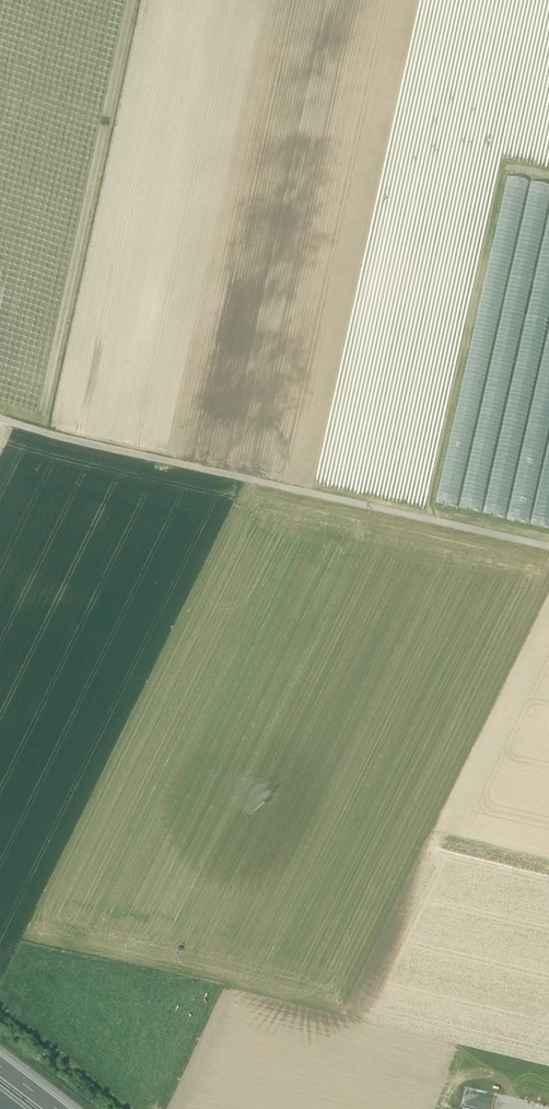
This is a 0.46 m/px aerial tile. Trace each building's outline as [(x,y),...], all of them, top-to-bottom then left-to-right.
[(510,180),(436,506),(548,532),(548,189),(510,180)]
